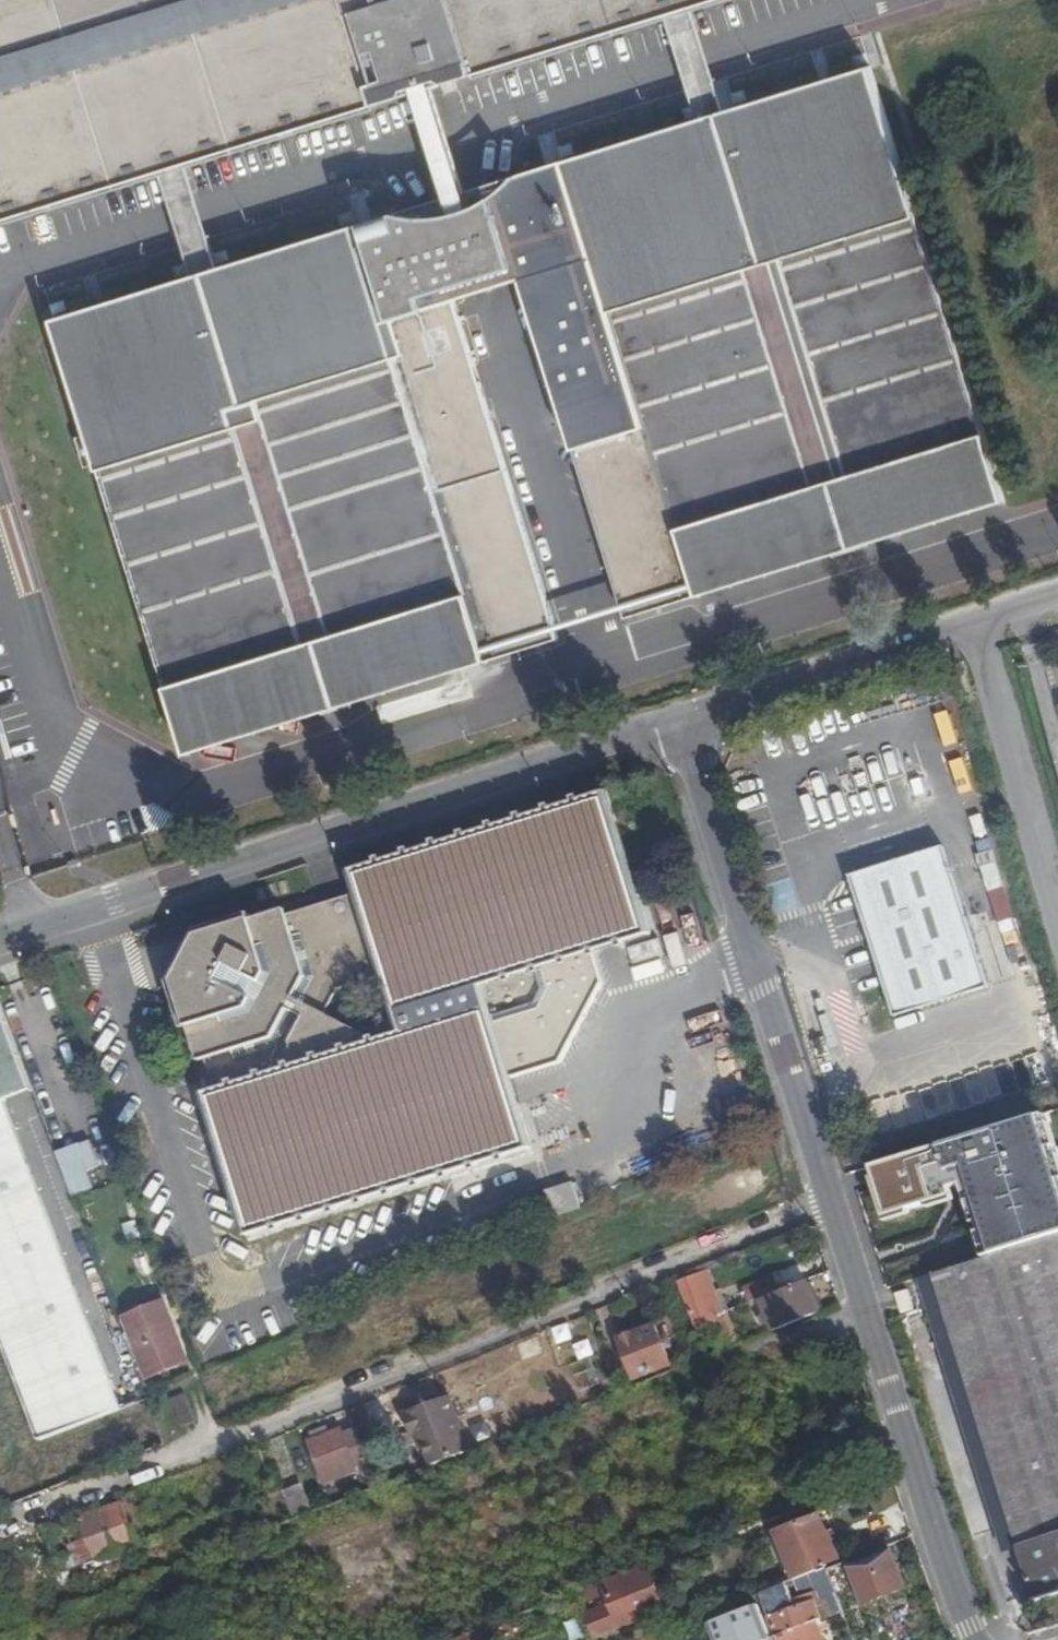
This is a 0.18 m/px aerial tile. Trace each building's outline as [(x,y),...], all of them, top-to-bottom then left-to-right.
[(35,219),(173,176),(193,170),(364,118),(430,97),(449,92),(681,20),(704,13),(747,0),(0,0),(0,229),(35,219)] [(689,45),(714,125),(736,118),(712,38),(704,13),(681,20),(689,45)] [(714,125),(499,190),(529,286),(565,403),(624,385),(678,562),(619,580),(632,622),(706,599),(701,582),(834,541),(840,558),(841,562),(877,551),(875,547),(870,529),(885,525),(1007,487),(924,217),(938,213),(929,184),(917,188),(881,73),(736,118),(714,125)] [(457,118),(449,92),(430,97),(439,125),(463,202),(481,196),(457,118)] [(182,203),(206,281),(225,274),(202,198),(193,170),(173,176),(182,203)] [(466,305),(529,286),(499,190),(481,196),(463,202),(436,210),(466,305)] [(466,305),(436,210),(225,274),(206,281),(63,324),(98,440),(85,444),(94,474),(106,471),(189,741),(324,699),(329,715),(331,721),(363,711),(361,705),(357,691),(482,652),(487,666),(559,644),(456,308),(466,305)] [(565,403),(619,580),(678,562),(624,385),(565,403)] [(1013,505),(1007,487),(885,525),(890,543),(1013,505)] [(875,547),(890,543),(885,525),(870,529),(875,547)] [(706,599),(840,558),(834,541),(701,582),(706,599)] [(361,705),(487,666),(482,652),(357,691),(361,705)] [(194,757),(329,715),(324,699),(189,741),(194,757)] [(403,1006),(541,965),(595,949),(648,933),(605,790),(553,805),(361,862),(403,1006)] [(947,851),(854,877),(894,1018),(986,992),(947,851)] [(173,980),(196,1051),(276,1027),(306,968),(287,901),(198,931),(173,980)] [(595,949),(541,965),(547,985),(534,1005),(494,1018),(510,1073),(560,1061),(606,978),(595,949)] [(638,977),(669,970),(665,954),(634,961),(638,977)] [(29,1081),(0,1003),(0,1083),(3,1091),(29,1081)] [(250,1232),(532,1147),(510,1073),(494,1018),(489,1003),(207,1087),(250,1232)] [(39,1432),(117,1403),(0,1093),(0,1329),(39,1432)] [(57,1152),(70,1182),(105,1168),(92,1137),(57,1152)] [(551,1186),(555,1213),(583,1209),(578,1181),(551,1186)] [(907,1207),(900,1183),(885,1188),(894,1211),(907,1207)] [(919,1233),(1019,1549),(1035,1599),(1057,1591),(1057,1214),(1051,1192),(919,1233)] [(710,1318),(715,1315),(720,1313),(705,1274),(680,1284),(697,1330),(708,1326),(712,1324),(710,1318)] [(746,1291),(751,1302),(773,1293),(768,1282),(746,1291)] [(808,1284),(761,1304),(765,1313),(769,1322),(771,1329),(820,1310),(808,1284)] [(151,1376),(194,1360),(170,1296),(127,1312),(135,1333),(126,1336),(136,1361),(145,1358),(151,1376)] [(737,1345),(724,1312),(720,1313),(715,1315),(728,1348),(737,1345)] [(769,1322),(765,1313),(756,1317),(760,1326),(769,1322)] [(728,1348),(715,1315),(710,1318),(712,1324),(708,1326),(718,1352),(728,1348)] [(657,1326),(620,1339),(635,1379),(672,1365),(657,1326)] [(187,1392),(172,1397),(182,1425),(197,1420),(187,1392)] [(421,1433),(434,1464),(471,1449),(450,1395),(404,1411),(413,1436),(421,1433)] [(356,1467),(370,1461),(358,1429),(344,1435),(341,1430),(323,1435),(321,1430),(312,1433),(314,1439),(310,1440),(325,1484),(358,1472),(356,1467)] [(301,1486),(283,1491),(292,1517),(310,1510),(301,1486)] [(89,1542),(96,1560),(140,1543),(125,1503),(81,1520),(89,1542)] [(779,1542),(794,1577),(803,1574),(818,1568),(815,1563),(834,1556),(818,1515),(777,1531),(781,1541),(779,1542)] [(63,1520),(43,1529),(49,1544),(69,1536),(63,1520)] [(89,1542),(53,1555),(54,1558),(60,1574),(81,1566),(96,1560),(89,1542)] [(890,1550),(852,1566),(866,1605),(905,1588),(890,1550)] [(843,1612),(866,1605),(852,1566),(847,1556),(825,1565),(843,1612)] [(649,1567),(604,1585),(611,1602),(586,1612),(594,1635),(665,1607),(649,1567)] [(813,1598),(803,1574),(794,1577),(785,1581),(758,1591),(775,1636),(806,1624),(798,1605),(813,1598)] [(813,1598),(798,1605),(806,1624),(820,1618),(813,1598)] [(759,1606),(709,1626),(713,1637),(764,1618),(759,1606)] [(713,1637),(715,1639),(766,1639),(771,1638),(764,1618),(713,1637)] [(640,1638),(640,1639),(661,1639),(658,1631),(640,1638)]
